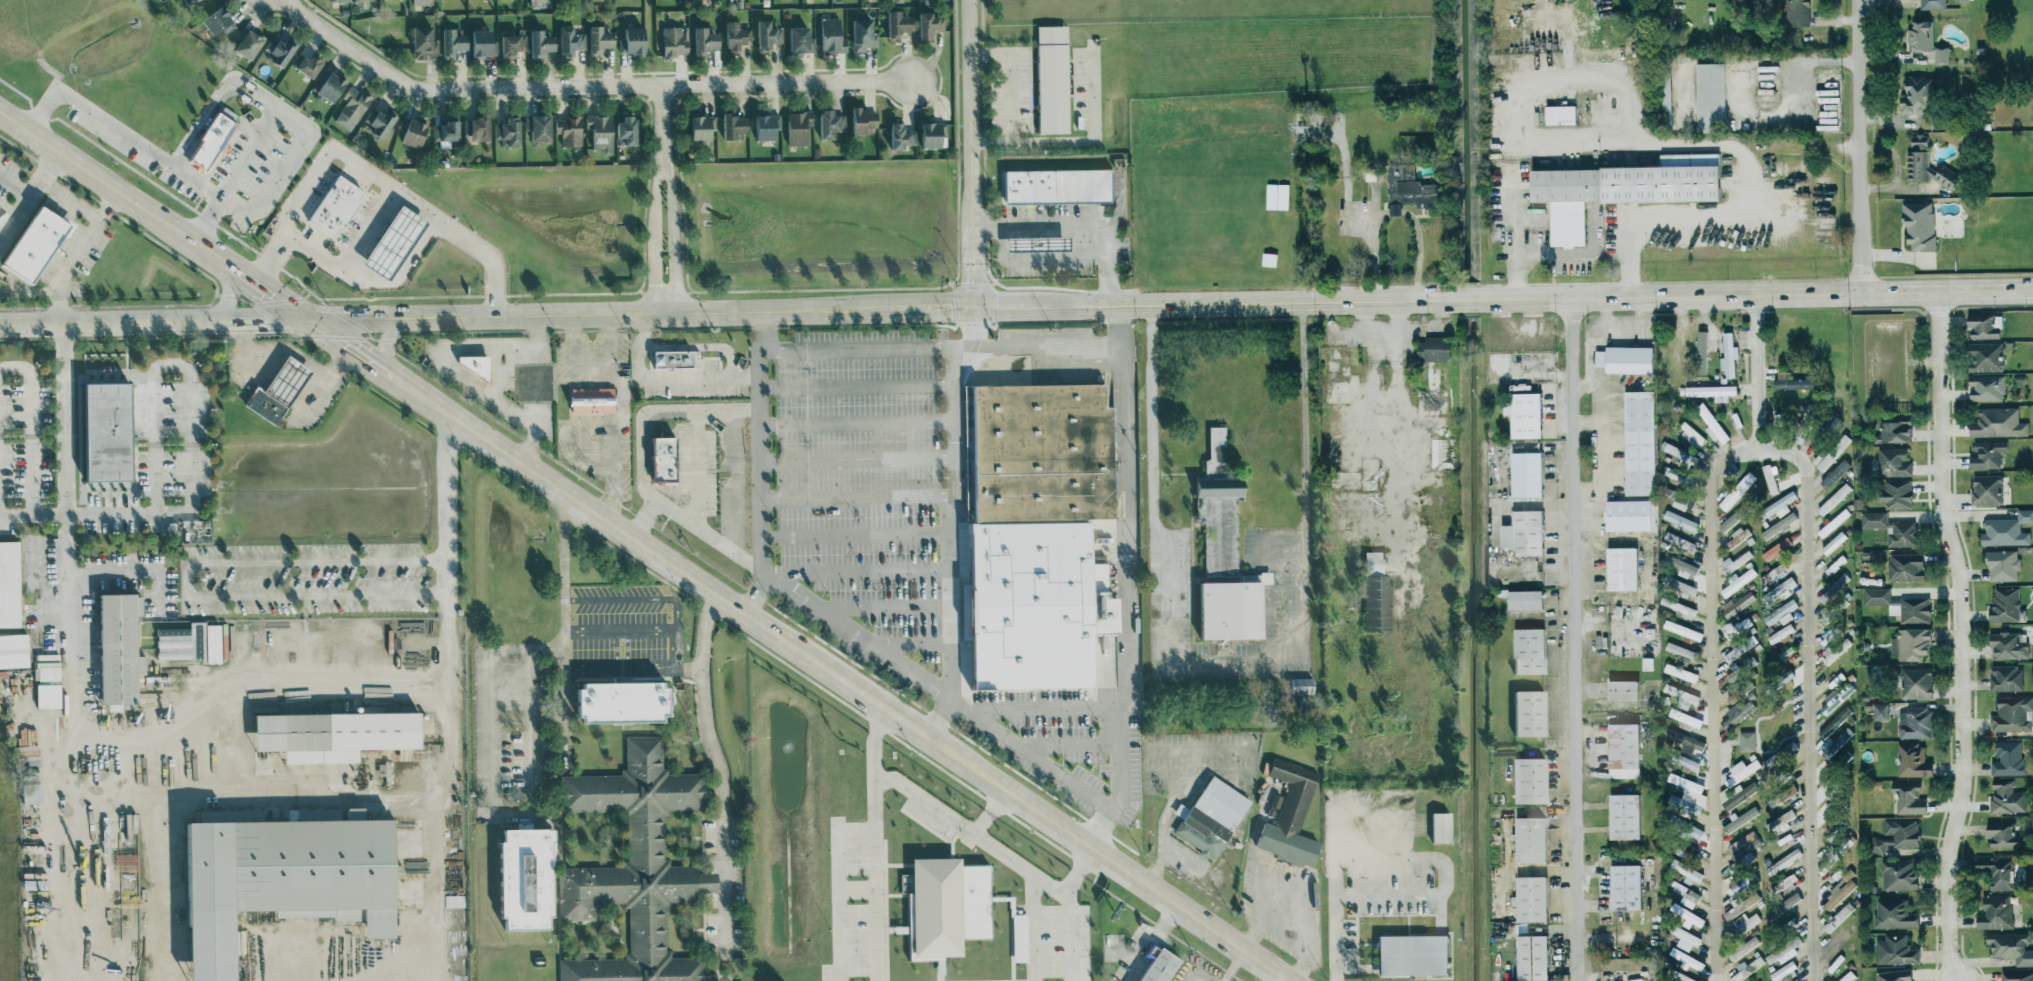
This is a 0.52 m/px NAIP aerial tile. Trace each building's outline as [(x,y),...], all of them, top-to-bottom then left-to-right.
[(531,8),(541,8),(542,2),(551,2),(551,0),(531,0),(531,8)] [(1792,27),(1811,27),(1812,0),(1793,0),(1792,27)] [(1922,9),(1948,9),(1948,0),(1922,0),(1922,9)] [(202,19),(215,39),(236,25),(223,5),(202,19)] [(903,9),(890,9),(889,40),(901,41),(902,30),(913,30),(914,16),(903,15),(903,9)] [(945,30),(945,17),(935,17),(935,11),(921,11),(921,39),(934,38),(934,30),(945,30)] [(848,51),(848,38),(842,38),(843,18),(822,17),(822,51),(848,51)] [(866,46),(878,46),(879,32),(874,32),(874,18),(854,18),(853,51),(866,51),(866,46)] [(758,19),(758,52),(772,52),(772,42),(784,42),(784,26),(773,26),(773,19),(758,19)] [(741,20),(726,20),(726,49),(741,49),(741,43),(752,43),(752,28),(741,27),(741,20)] [(1935,49),(1936,23),(1909,22),(1908,43),(1918,44),(1918,49),(1935,49)] [(604,24),(590,25),(590,56),(603,55),(603,46),(616,46),(615,30),(604,31),(604,24)] [(586,49),(586,33),(575,33),(575,25),(561,25),(561,59),(574,59),(574,49),(586,49)] [(664,56),(686,55),(685,25),(662,26),(664,56)] [(696,53),(705,54),(705,48),(721,48),(721,32),(710,32),(710,26),(696,25),(696,53)] [(1069,25),(1038,25),(1040,133),(1070,132),(1069,25)] [(439,53),(439,39),(435,39),(434,26),(414,27),(414,58),(427,57),(427,54),(439,53)] [(648,27),(625,26),(624,38),(619,38),(619,53),(647,54),(648,27)] [(815,51),(815,36),(812,36),(811,26),(791,26),(792,52),(815,51)] [(236,48),(252,59),(266,37),(249,27),(236,48)] [(443,57),(456,57),(456,48),(469,48),(469,34),(457,33),(457,27),(444,27),(443,57)] [(557,50),(557,35),(545,35),(545,29),(532,28),(531,59),(543,59),(544,50),(557,50)] [(498,55),(498,39),(494,39),(494,29),(474,29),(474,55),(498,55)] [(527,34),(503,33),(502,56),(515,57),(516,49),(527,49),(527,34)] [(285,65),(296,48),(274,34),(263,52),(285,65)] [(1936,63),(1950,63),(1950,49),(1936,49),(1936,63)] [(306,51),(297,68),(315,78),(324,62),(306,51)] [(1699,126),(1727,125),(1726,62),(1698,63),(1699,126)] [(334,104),(349,80),(332,69),(317,94),(334,104)] [(1903,112),(1937,112),(1937,76),(1904,77),(1904,97),(1903,97),(1903,112)] [(354,130),(371,95),(350,85),(343,98),(346,99),(335,121),(354,130)] [(1548,105),(1548,123),(1563,123),(1563,122),(1578,122),(1578,104),(1548,105)] [(363,125),(384,139),(399,114),(389,108),(385,113),(375,106),(363,125)] [(853,131),(879,131),(878,111),(865,111),(865,106),(852,106),(853,131)] [(836,138),(836,131),(846,131),(846,114),(835,114),(835,108),(821,108),(821,138),(836,138)] [(220,111),(185,160),(203,173),(238,123),(220,111)] [(788,144),(810,143),(810,111),(788,111),(788,144)] [(778,138),(778,129),(782,129),(781,113),(756,114),(756,139),(778,138)] [(724,138),(743,138),(743,132),(750,132),(749,114),(723,114),(724,138)] [(694,140),(715,140),(715,115),(693,115),(694,140)] [(491,139),(491,116),(464,116),(464,133),(478,133),(478,140),(491,139)] [(522,146),(521,116),(508,116),(508,122),(494,122),(495,139),(501,139),(501,146),(522,146)] [(562,146),(582,145),(582,117),(555,117),(556,133),(562,133),(562,146)] [(638,117),(617,117),(617,138),(626,138),(626,144),(638,144),(638,117)] [(404,142),(424,146),(429,122),(409,118),(404,142)] [(461,140),(460,119),(446,120),(447,124),(434,124),(434,140),(461,140)] [(904,121),(892,122),(893,149),(906,148),(906,144),(917,144),(916,130),(905,130),(904,121)] [(947,121),(923,122),(924,147),(947,146),(947,121)] [(1931,180),(1930,139),(1925,139),(1925,134),(1909,135),(1910,181),(1931,180)] [(1390,164),(1391,204),(1441,203),(1440,181),(1417,182),(1416,163),(1390,164)] [(1962,178),(1944,164),(1935,175),(1953,190),(1962,178)] [(1536,167),(1536,200),(1552,200),(1553,246),(1588,245),(1587,201),(1726,200),(1726,165),(1536,167)] [(1007,203),(1115,201),(1115,168),(1007,170),(1007,203)] [(333,237),(308,219),(340,174),(365,192),(333,237)] [(1266,208),(1288,209),(1289,183),(1267,183),(1266,208)] [(1405,213),(1404,201),(1392,201),(1393,214),(1405,213)] [(1937,250),(1936,201),(1907,202),(1908,250),(1937,250)] [(36,283),(74,223),(42,203),(4,263),(36,283)] [(365,261),(407,203),(430,220),(388,278),(365,261)] [(1478,210),(1467,210),(1466,221),(1478,221),(1478,210)] [(1477,234),(1467,234),(1468,259),(1478,258),(1477,234)] [(1009,251),(1033,250),(1033,236),(1009,237),(1009,251)] [(1060,236),(1053,237),(1055,248),(1062,247),(1060,236)] [(1263,265),(1279,266),(1279,252),(1264,252),(1263,265)] [(1969,338),(2003,337),(2003,327),(1996,327),(1996,313),(1969,313),(1969,338)] [(1709,363),(1710,330),(1698,330),(1697,363),(1709,363)] [(1724,331),(1725,357),(1721,357),(1722,369),(1727,369),(1727,377),(1737,377),(1737,357),(1740,357),(1740,345),(1736,345),(1735,331),(1724,331)] [(1421,360),(1452,360),(1452,336),(1420,336),(1421,360)] [(1970,371),(2003,371),(2003,342),(1970,342),(1970,371)] [(1656,373),(1656,346),(1608,345),(1608,350),(1597,350),(1597,365),(1606,365),(1606,372),(1656,373)] [(700,349),(655,350),(656,367),(701,366),(700,349)] [(312,368),(288,354),(267,391),(257,385),(245,406),(279,425),(312,368)] [(491,355),(460,355),(459,363),(469,363),(469,378),(490,378),(491,355)] [(1792,378),(1792,371),(1779,371),(1780,378),(1773,378),(1774,388),(1810,388),(1810,378),(1792,378)] [(1971,400),(2006,399),(2005,375),(1970,375),(1971,400)] [(87,382),(89,481),(134,480),(132,381),(87,382)] [(980,663),(975,384),(1107,383),(1107,407),(1115,405),(1119,588),(1088,590),(1088,663),(980,663)] [(567,386),(569,417),(623,417),(622,385),(567,386)] [(1715,402),(1730,401),(1730,395),(1739,394),(1739,385),(1687,386),(1688,396),(1715,395),(1715,402)] [(1427,405),(1451,405),(1451,387),(1428,387),(1427,405)] [(1627,495),(1658,494),(1656,390),(1626,390),(1627,495)] [(1544,437),(1543,391),(1513,392),(1514,438),(1544,437)] [(1696,407),(1709,426),(1708,426),(1721,445),(1731,439),(1705,401),(1696,407)] [(1980,408),(1980,420),(1969,420),(1970,436),(2029,435),(2029,421),(2020,421),(2020,407),(1980,408)] [(1881,421),(1881,432),(1875,432),(1875,442),(1913,441),(1912,420),(1881,421)] [(1206,575),(1239,575),(1238,499),(1246,499),(1246,486),(1234,486),(1234,472),(1227,472),(1226,425),(1210,425),(1211,459),(1206,459),(1207,476),(1197,476),(1198,522),(1205,522),(1206,575)] [(677,436),(655,436),(656,481),(678,481),(677,436)] [(1451,437),(1432,438),(1432,468),(1451,468),(1451,437)] [(1976,455),(1971,455),(1971,468),(2001,467),(2001,452),(2009,452),(2009,439),(1975,440),(1976,455)] [(1914,475),(1914,461),(1909,461),(1909,446),(1880,447),(1880,476),(1914,475)] [(1514,451),(1515,497),(1545,497),(1544,451),(1514,451)] [(2003,475),(1973,475),(1973,504),(2003,504),(2003,475)] [(1719,503),(1726,509),(1746,487),(1737,479),(1723,493),(1726,496),(1719,503)] [(1887,508),(1914,508),(1914,481),(1882,480),(1882,501),(1888,502),(1887,508)] [(1792,511),(1788,503),(1800,497),(1797,490),(1773,501),(1779,516),(1792,511)] [(1608,530),(1658,529),(1658,499),(1607,500),(1608,530)] [(1754,506),(1748,499),(1718,526),(1724,533),(1754,506)] [(1697,533),(1701,523),(1668,508),(1664,517),(1697,533)] [(2032,544),(2031,532),(2022,532),(2022,523),(2032,522),(2032,509),(2019,509),(2019,518),(1985,519),(1985,532),(1984,532),(1984,545),(2032,544)] [(1504,548),(1516,548),(1516,555),(1546,554),(1545,510),(1515,510),(1515,524),(1504,524),(1504,548)] [(1889,511),(1861,511),(1861,528),(1888,527),(1888,546),(1918,546),(1917,521),(1889,522),(1889,511)] [(1800,519),(1796,512),(1762,530),(1766,538),(1800,519)] [(1848,535),(1841,529),(1831,542),(1838,548),(1848,535)] [(1762,552),(1769,563),(1796,545),(1789,534),(1762,552)] [(22,626),(20,540),(0,540),(0,627),(22,626)] [(1641,589),(1641,547),(1610,547),(1611,589),(1641,589)] [(1753,554),(1748,548),(1733,560),(1729,556),(1719,564),(1727,575),(1753,554)] [(2018,580),(2018,570),(2022,570),(2022,549),(1989,550),(1989,580),(2018,580)] [(1367,628),(1393,628),(1392,574),(1386,574),(1385,551),(1366,551),(1367,628)] [(1890,580),(1929,579),(1928,553),(1889,554),(1890,580)] [(1760,577),(1769,591),(1790,576),(1781,563),(1760,577)] [(1720,588),(1724,596),(1759,575),(1754,567),(1720,588)] [(1205,639),(1267,638),(1265,582),(1270,582),(1270,573),(1240,573),(1240,581),(1203,582),(1205,639)] [(1677,588),(1696,596),(1699,587),(1680,580),(1677,588)] [(1990,620),(2026,620),(2026,609),(2020,609),(2020,587),(1995,587),(1995,607),(1990,607),(1990,620)] [(1902,623),(1933,622),(1932,599),(1892,599),(1891,588),(1864,589),(1864,604),(1889,604),(1890,614),(1901,614),(1902,623)] [(1512,608),(1546,608),(1545,589),(1511,590),(1512,608)] [(1721,606),(1727,617),(1756,601),(1749,589),(1721,606)] [(102,704),(109,704),(109,711),(122,710),(122,703),(139,703),(139,673),(146,673),(146,655),(138,655),(138,593),(102,593),(102,704)] [(1661,603),(1678,610),(1676,613),(1694,620),(1699,610),(1664,595),(1661,603)] [(1703,639),(1705,631),(1667,621),(1665,629),(1703,639)] [(222,622),(191,622),(191,627),(157,628),(158,659),(202,658),(202,663),(222,663),(222,622)] [(1784,640),(1798,631),(1792,622),(1778,632),(1784,640)] [(1517,628),(1517,673),(1548,673),(1547,628),(1517,628)] [(1900,660),(1926,660),(1926,654),(1935,653),(1935,628),(1899,628),(1899,637),(1891,637),(1891,654),(1899,653),(1900,660)] [(2031,657),(2030,643),(2021,644),(2021,631),(1992,632),(1992,658),(2031,657)] [(29,666),(28,633),(0,634),(0,667),(29,666)] [(1678,659),(1689,664),(1695,653),(1672,642),(1669,649),(1679,654),(1678,659)] [(1730,674),(1745,684),(1760,661),(1750,654),(1737,672),(1733,669),(1730,674)] [(36,680),(61,679),(60,661),(35,662),(36,680)] [(1701,672),(1671,665),(1669,674),(1699,681),(1701,672)] [(1992,665),(1992,690),(2024,691),(2025,666),(1992,665)] [(1902,699),(1934,698),(1933,667),(1901,668),(1902,699)] [(1314,678),(1293,677),(1293,693),(1314,693),(1314,678)] [(1642,680),(1609,680),(1608,698),(1641,698),(1642,680)] [(672,720),(671,681),(582,682),(583,721),(672,720)] [(1828,702),(1821,708),(1828,715),(1849,694),(1840,685),(1825,699),(1828,702)] [(1518,735),(1548,735),(1548,690),(1518,690),(1518,735)] [(1992,730),(2032,731),(2032,696),(1999,696),(1999,714),(1992,714),(1992,730)] [(1874,703),(1874,719),(1890,718),(1890,703),(1874,703)] [(1819,731),(1829,742),(1855,719),(1844,707),(1819,731)] [(1900,738),(1935,737),(1934,707),(1907,707),(1907,711),(1899,711),(1900,738)] [(423,711),(257,714),(258,750),(286,750),(287,763),(361,762),(361,749),(423,748),(423,711)] [(1611,777),(1642,778),(1642,723),(1612,723),(1611,777)] [(1695,750),(1696,747),(1705,750),(1708,743),(1668,728),(1664,738),(1695,750)] [(1756,732),(1741,731),(1740,750),(1756,751),(1756,732)] [(628,866),(559,867),(560,919),(596,919),(595,897),(630,907),(630,952),(618,958),(560,959),(560,980),(710,980),(711,980),(711,963),(667,950),(666,911),(719,886),(719,875),(665,859),(664,819),(711,797),(711,780),(663,766),(663,735),(632,735),(621,774),(563,775),(563,810),(626,810),(627,813),(628,866)] [(1992,775),(2028,775),(2029,741),(1999,740),(1999,761),(1992,760),(1992,775)] [(1797,749),(1790,741),(1777,752),(1784,760),(1797,749)] [(1898,763),(1898,775),(1935,776),(1935,762),(1926,762),(1926,744),(1898,743),(1898,763)] [(1676,760),(1697,770),(1701,763),(1679,753),(1676,760)] [(1299,834),(1320,772),(1275,757),(1269,775),(1289,782),(1282,803),(1281,803),(1275,824),(1265,820),(1257,846),(1277,853),(1276,858),(1301,866),(1302,862),(1315,866),(1323,841),(1299,834)] [(1548,757),(1518,757),(1518,803),(1549,803),(1548,757)] [(1703,793),(1706,785),(1672,772),(1669,780),(1703,793)] [(1252,799),(1212,775),(1177,833),(1202,848),(1200,851),(1215,860),(1252,799)] [(2026,791),(2014,792),(2014,779),(1993,779),(1993,788),(1992,788),(1993,812),(2026,811),(2026,791)] [(1899,814),(1930,813),(1930,799),(1922,799),(1921,782),(1894,782),(1894,793),(1898,792),(1899,814)] [(1644,838),(1643,793),(1613,794),(1614,839),(1644,838)] [(1702,814),(1705,804),(1670,794),(1667,805),(1702,814)] [(278,909),(278,917),(335,915),(335,921),(365,920),(365,938),(399,937),(396,819),(367,819),(366,807),(349,808),(349,819),(343,819),(342,807),(290,809),(291,820),(266,821),(265,809),(200,810),(201,822),(187,823),(187,833),(190,832),(194,980),(240,980),(238,910),(278,909)] [(1434,843),(1453,843),(1453,812),(1434,812),(1434,843)] [(1550,862),(1549,817),(1519,817),(1519,833),(1513,833),(1514,841),(1518,841),(1518,862),(1550,862)] [(1885,820),(1886,837),(1873,837),(1874,855),(1890,854),(1890,850),(1922,848),(1921,818),(1885,820)] [(2022,835),(2016,835),(2016,821),(1989,822),(1990,835),(1991,835),(1992,847),(2022,846),(2022,835)] [(509,930),(552,929),(552,918),(556,918),(554,828),(503,829),(505,919),(508,919),(509,930)] [(1786,854),(1789,862),(1804,855),(1801,848),(1786,854)] [(2016,889),(2014,855),(1979,856),(1980,872),(1989,872),(1990,890),(2016,889)] [(992,938),(992,864),(963,864),(963,858),(912,858),(913,958),(965,958),(965,938),(992,938)] [(1693,881),(1694,879),(1700,883),(1705,875),(1676,858),(1670,868),(1693,881)] [(1883,890),(1919,889),(1918,859),(1882,860),(1883,890)] [(1644,909),(1644,864),(1614,865),(1614,910),(1644,909)] [(1859,883),(1850,874),(1819,903),(1829,912),(1859,883)] [(1550,921),(1550,876),(1519,877),(1519,897),(1516,897),(1516,922),(1550,921)] [(1703,894),(1674,880),(1669,889),(1699,903),(1703,894)] [(1978,929),(2013,928),(2013,894),(1984,895),(1985,914),(1978,914),(1978,929)] [(1836,913),(1843,920),(1856,905),(1849,899),(1836,913)] [(1910,899),(1878,899),(1878,912),(1874,912),(1875,927),(1921,926),(1921,912),(1910,912),(1910,899)] [(1760,920),(1755,912),(1747,917),(1745,912),(1732,920),(1739,933),(1760,920)] [(1014,961),(1029,961),(1028,913),(1013,914),(1014,961)] [(1822,949),(1828,956),(1851,935),(1844,929),(1822,949)] [(2029,949),(2029,932),(1988,933),(1988,944),(1994,944),(1994,958),(2017,958),(2018,966),(2032,966),(2032,949),(2029,949)] [(1551,980),(1550,934),(1520,935),(1521,980),(1551,980)] [(1878,964),(1922,963),(1922,949),(1909,949),(1909,934),(1886,934),(1886,939),(1877,940),(1878,964)] [(1452,935),(1381,935),(1381,975),(1452,975),(1452,935)] [(1155,943),(1148,956),(1153,958),(1140,980),(1169,980),(1182,958),(1155,943)] [(1799,971),(1794,961),(1770,972),(1775,980),(1778,980),(1799,971)] [(1850,967),(1835,980),(1851,980),(1857,976),(1850,967)] [(1877,980),(1915,980),(1913,967),(1876,973),(1877,980)] [(2003,980),(2032,980),(2032,971),(2003,971),(2003,980)]
